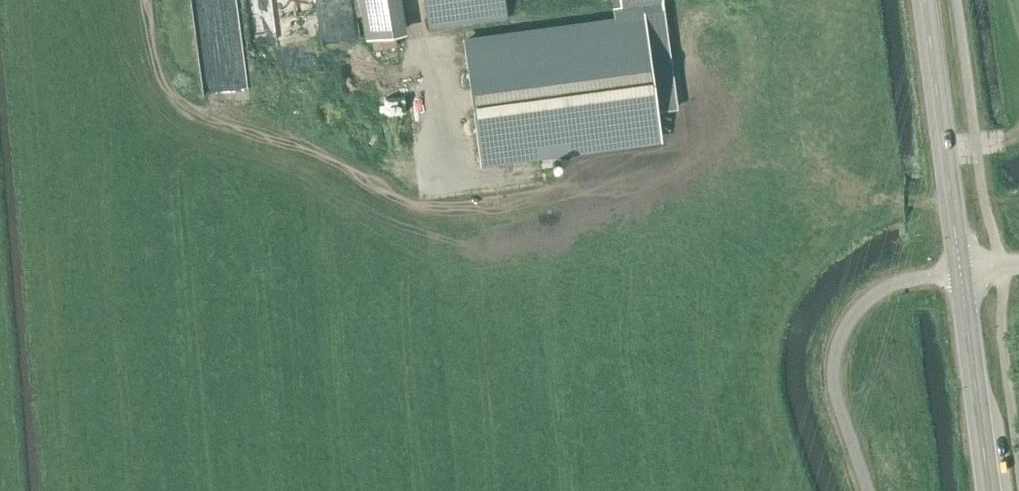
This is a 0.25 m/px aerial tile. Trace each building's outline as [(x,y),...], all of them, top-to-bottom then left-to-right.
[(237,12),(238,22),(236,32),(223,30),(222,20),(219,34),(216,12),(208,47),(198,49),(205,95),(247,88),(248,80),(244,48),(246,36),(276,31),(272,0),(239,0),(237,12)] [(393,0),(360,0),(366,38),(398,32),(393,0)] [(508,13),(506,0),(426,0),(429,25),(508,14),(508,13)] [(620,7),(622,20),(471,43),(488,161),(667,135),(663,108),(677,106),(662,0),(619,0),(620,7)]
